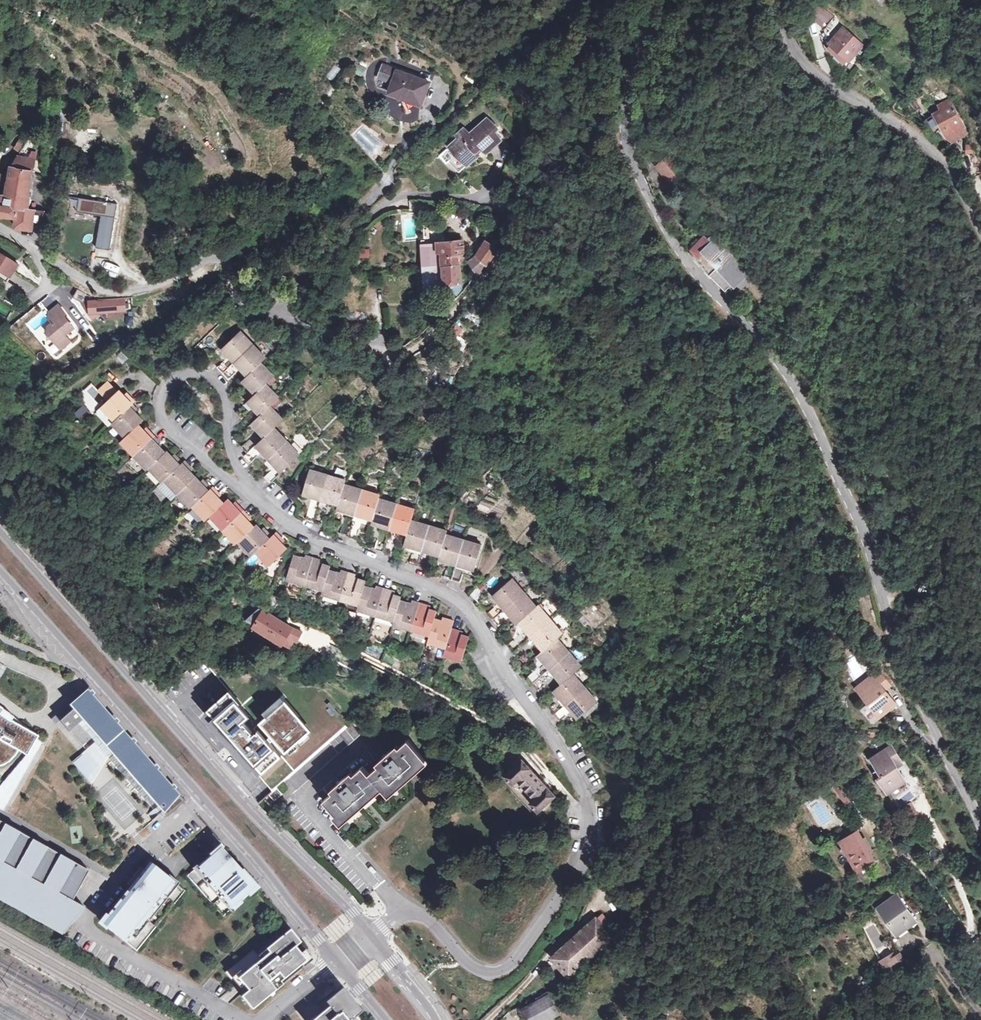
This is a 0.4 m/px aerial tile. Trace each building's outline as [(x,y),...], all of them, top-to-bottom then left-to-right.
[(805,17),(821,31),(828,22),(833,16),(817,2),(805,17)] [(828,22),(821,31),(825,40),(838,27),(828,22)] [(838,27),(825,40),(821,43),(841,65),(860,47),(840,26),(838,27)] [(362,75),(364,65),(352,63),(350,72),(362,75)] [(335,81),(339,67),(331,64),(326,78),(335,81)] [(415,97),(424,77),(393,64),(383,85),(394,90),(395,88),(415,97)] [(941,89),(933,95),(940,103),(948,97),(941,89)] [(961,135),(950,107),(938,111),(940,116),(932,119),(944,141),(961,135)] [(497,126),(491,115),(470,127),(467,121),(461,125),(463,127),(454,133),(462,147),(464,146),(468,153),(486,143),(488,146),(500,139),(494,127),(497,126)] [(971,156),(966,158),(971,171),(977,169),(974,155),(971,156)] [(10,165),(10,167),(20,168),(21,158),(15,157),(10,165)] [(35,159),(21,158),(20,168),(10,167),(7,192),(1,192),(0,198),(0,215),(17,216),(16,228),(33,229),(34,223),(35,207),(29,207),(32,169),(34,169),(35,159)] [(672,187),(676,183),(683,176),(666,159),(655,170),(672,187)] [(118,204),(81,198),(78,211),(102,216),(97,248),(111,250),(118,204)] [(44,208),(35,207),(34,223),(43,224),(44,208)] [(753,277),(744,267),(715,237),(711,241),(714,243),(707,250),(704,247),(700,251),(698,248),(692,254),(709,274),(724,291),(727,293),(730,290),(733,292),(736,289),(738,291),(753,277)] [(697,247),(698,248),(700,251),(704,247),(707,250),(714,243),(711,241),(707,237),(697,247)] [(423,243),(424,267),(464,264),(469,264),(467,240),(423,243)] [(485,247),(480,258),(488,265),(502,249),(491,240),(485,247)] [(369,257),(369,248),(358,248),(358,257),(369,257)] [(9,282),(20,265),(8,257),(8,258),(0,253),(0,277),(9,282)] [(488,265),(480,258),(473,263),(480,275),(488,265)] [(457,290),(459,298),(467,291),(466,290),(464,264),(424,267),(424,291),(457,290)] [(0,297),(9,282),(0,277),(0,297)] [(753,277),(738,291),(741,294),(755,280),(753,277)] [(23,281),(19,287),(27,292),(31,286),(23,281)] [(98,299),(80,288),(75,298),(85,303),(84,304),(94,319),(103,312),(127,311),(126,297),(98,299)] [(50,333),(63,348),(71,341),(67,335),(76,328),(65,315),(67,314),(60,306),(52,313),(52,319),(55,323),(51,327),(50,333)] [(226,372),(256,344),(243,330),(225,347),(232,355),(220,366),(226,372)] [(454,347),(461,339),(452,332),(446,341),(454,347)] [(268,357),(256,344),(226,372),(232,378),(244,367),(251,374),(264,362),(268,357)] [(264,362),(251,374),(246,378),(253,386),(241,398),(246,404),(268,383),(277,375),(264,362)] [(102,389),(111,399),(120,391),(111,381),(102,389)] [(90,409),(103,401),(91,383),(79,391),(90,409)] [(257,406),(264,413),(273,405),(281,397),(268,383),(246,404),(238,411),(244,418),(257,406)] [(122,389),(120,391),(111,399),(104,406),(117,419),(135,402),(137,400),(132,394),(130,397),(127,394),(122,389)] [(115,421),(128,435),(141,423),(145,419),(137,411),(140,408),(135,402),(117,419),(115,421)] [(78,416),(87,408),(82,403),(73,410),(78,416)] [(273,405),(264,413),(255,422),(268,435),(277,427),(286,418),(273,405)] [(117,419),(104,406),(100,410),(100,413),(110,425),(115,421),(117,419)] [(136,455),(157,435),(152,430),(150,432),(147,429),(141,423),(128,435),(123,440),(136,455)] [(272,457),(289,440),(277,427),(268,435),(262,440),(250,453),(247,455),(253,462),(266,450),(272,457)] [(152,466),(167,451),(160,443),(162,441),(157,435),(136,455),(149,468),(152,466)] [(244,447),(250,453),(262,440),(257,435),(244,447)] [(289,440),(272,457),(279,465),(266,476),(272,483),(303,454),(289,440)] [(169,450),(167,451),(152,466),(165,480),(167,478),(185,461),(180,455),(177,458),(175,456),(169,450)] [(188,458),(185,461),(167,478),(180,492),(198,474),(192,468),(190,466),(193,463),(188,458)] [(323,498),(330,474),(314,469),(307,493),(323,498)] [(198,474),(180,492),(194,506),(195,505),(214,487),(208,481),(206,483),(204,480),(198,474)] [(323,498),(341,503),(347,483),(348,480),(330,474),(323,498)] [(357,513),(365,489),(347,483),(341,503),(340,507),(357,513)] [(215,486),(214,487),(195,505),(208,518),(212,514),(226,501),(220,495),(218,492),(220,491),(215,486)] [(357,513),(375,519),(381,498),(382,494),(365,489),(357,513)] [(480,505),(492,509),(496,498),(484,494),(480,505)] [(226,528),(245,509),(240,504),(237,506),(235,503),(230,498),(226,501),(212,514),(226,528)] [(392,527),(400,504),(381,498),(375,519),(374,522),(392,527)] [(316,522),(321,505),(314,503),(309,520),(316,522)] [(392,527),(410,533),(414,520),(417,509),(400,504),(392,527)] [(321,505),(316,522),(324,525),(329,508),(321,505)] [(241,540),(257,526),(251,520),(249,517),(251,515),(245,509),(226,528),(239,542),(241,540)] [(343,534),(350,537),(355,520),(348,518),(343,534)] [(364,523),(355,520),(350,537),(358,539),(364,523)] [(419,565),(432,525),(414,520),(410,533),(407,543),(417,546),(412,562),(419,565)] [(259,550),(274,535),(269,530),(267,532),(264,529),(259,524),(257,526),(241,540),(255,554),(259,550)] [(433,551),(442,554),(448,534),(449,530),(432,525),(419,565),(427,567),(433,551)] [(274,535),(259,550),(271,564),(289,547),(284,543),(281,539),(284,537),(278,532),(274,535)] [(385,551),(390,535),(382,533),(377,549),(385,551)] [(453,579),(466,540),(448,534),(442,554),(441,557),(451,560),(446,577),(453,579)] [(390,535),(385,551),(392,554),(397,538),(390,535)] [(483,545),(466,540),(453,579),(462,582),(468,565),(476,567),(483,545)] [(290,577),(308,582),(316,556),(307,554),(306,557),(297,554),(290,577)] [(308,582),(326,588),(332,568),(333,565),(322,561),(323,559),(316,556),(308,582)] [(343,597),(351,571),(344,569),(343,572),(332,568),(326,588),(325,591),(343,597)] [(343,597),(362,603),(367,584),(369,580),(357,576),(359,573),(351,571),(343,597)] [(912,571),(906,573),(908,580),(914,578),(912,571)] [(490,612),(495,618),(526,591),(514,577),(496,593),(503,601),(490,612)] [(367,584),(362,603),(361,607),(379,613),(387,586),(380,584),(379,588),(367,584)] [(379,613),(397,619),(403,598),(404,595),(397,593),(393,592),(394,589),(387,586),(379,613)] [(480,602),(489,595),(482,586),(473,594),(480,602)] [(523,619),(538,605),(526,591),(495,618),(501,625),(513,614),(520,622),(523,619)] [(414,627),(422,601),(415,599),(414,602),(403,598),(397,619),(396,622),(414,627)] [(414,627),(433,633),(438,616),(440,610),(432,608),(428,606),(429,603),(422,601),(414,627)] [(535,633),(553,617),(541,603),(538,605),(523,619),(535,633)] [(282,645),(284,642),(293,626),(268,610),(261,606),(254,613),(262,618),(258,624),(255,629),(282,645)] [(248,618),(258,624),(262,618),(254,613),(248,618)] [(438,616),(433,633),(430,640),(448,646),(454,625),(456,619),(450,616),(448,620),(446,619),(438,616)] [(565,631),(553,617),(535,633),(546,647),(559,636),(565,631)] [(454,625),(448,646),(446,653),(464,659),(471,635),(460,631),(461,627),(454,625)] [(293,626),(284,642),(289,645),(294,638),(295,639),(300,629),(293,626)] [(511,644),(516,650),(529,639),(524,633),(511,644)] [(554,667),(572,651),(559,636),(546,647),(541,652),(554,667)] [(534,644),(529,639),(516,650),(521,656),(534,644)] [(584,665),(572,651),(554,667),(565,681),(576,672),(584,665)] [(535,683),(548,672),(543,666),(530,677),(535,683)] [(553,678),(548,672),(535,683),(540,689),(553,678)] [(557,713),(589,686),(576,672),(565,681),(557,688),(564,696),(551,707),(557,713)] [(859,694),(861,698),(878,689),(875,685),(859,694)] [(878,689),(886,703),(892,699),(884,685),(880,688),(878,689)] [(600,699),(589,686),(557,713),(563,720),(576,709),(582,715),(600,699)] [(166,814),(185,798),(107,710),(95,697),(89,689),(87,691),(70,706),(74,710),(61,722),(69,732),(79,723),(96,743),(81,756),(73,763),(91,783),(111,752),(166,814)] [(878,689),(861,698),(877,727),(894,718),(886,703),(878,689)] [(243,703),(232,691),(206,714),(224,734),(227,732),(241,748),(238,750),(261,776),(284,756),(272,743),(277,739),(288,753),(291,751),(294,754),(296,752),(297,753),(299,751),(298,750),(300,748),(297,745),(311,733),(300,720),(302,717),(284,697),(266,713),(270,717),(257,729),(260,732),(256,735),(254,733),(256,732),(248,723),(246,724),(245,723),(252,716),(242,704),(243,703)] [(0,707),(0,767),(4,767),(9,763),(13,759),(15,755),(18,750),(28,756),(32,748),(38,737),(1,714),(3,709),(0,707)] [(370,772),(380,784),(387,791),(425,757),(408,738),(393,751),(391,749),(383,756),(385,758),(370,772)] [(886,746),(890,753),(900,747),(896,740),(886,746)] [(874,775),(869,778),(886,800),(889,807),(907,796),(900,784),(893,773),(890,769),(896,765),(887,752),(868,764),(874,775)] [(524,759),(507,774),(505,771),(501,776),(538,817),(542,813),(540,810),(557,795),(524,759)] [(380,784),(370,772),(363,764),(348,777),(347,775),(338,783),(340,785),(325,799),(342,818),(380,784)] [(899,769),(896,765),(890,769),(893,773),(899,769)] [(844,780),(830,788),(841,807),(855,799),(844,780)] [(284,793),(279,787),(270,794),(275,801),(284,793)] [(912,802),(903,804),(906,816),(915,814),(912,802)] [(0,821),(0,899),(63,934),(85,907),(74,900),(89,870),(0,821)] [(219,848),(204,831),(196,838),(211,854),(189,875),(226,914),(258,884),(222,845),(219,848)] [(834,845),(837,850),(844,862),(851,875),(868,865),(863,855),(865,854),(859,843),(856,844),(852,835),(834,845)] [(834,854),(844,862),(837,850),(834,854)] [(138,949),(185,889),(150,862),(144,870),(141,867),(128,883),(131,886),(102,922),(138,949)] [(910,889),(903,877),(898,880),(905,892),(910,889)] [(873,904),(876,909),(874,911),(891,937),(909,924),(891,899),(884,904),(880,900),(873,904)] [(570,977),(613,937),(597,919),(555,958),(570,977)] [(296,946),(302,941),(287,922),(226,971),(255,1007),(284,983),(281,980),(307,960),(296,946)] [(888,956),(879,961),(877,962),(884,973),(899,964),(895,957),(890,959),(888,956)] [(532,1001),(565,985),(561,978),(529,995),(532,1001)] [(343,990),(328,1003),(330,1006),(317,1016),(320,1019),(360,1019),(352,1010),(356,1007),(343,990)] [(551,995),(551,996),(524,1010),(527,1016),(548,1006),(556,1016),(561,1014),(551,995)] [(302,1018),(323,1005),(318,996),(297,1009),(302,1018)] [(527,1016),(529,1019),(549,1019),(556,1016),(548,1006),(527,1016)]
